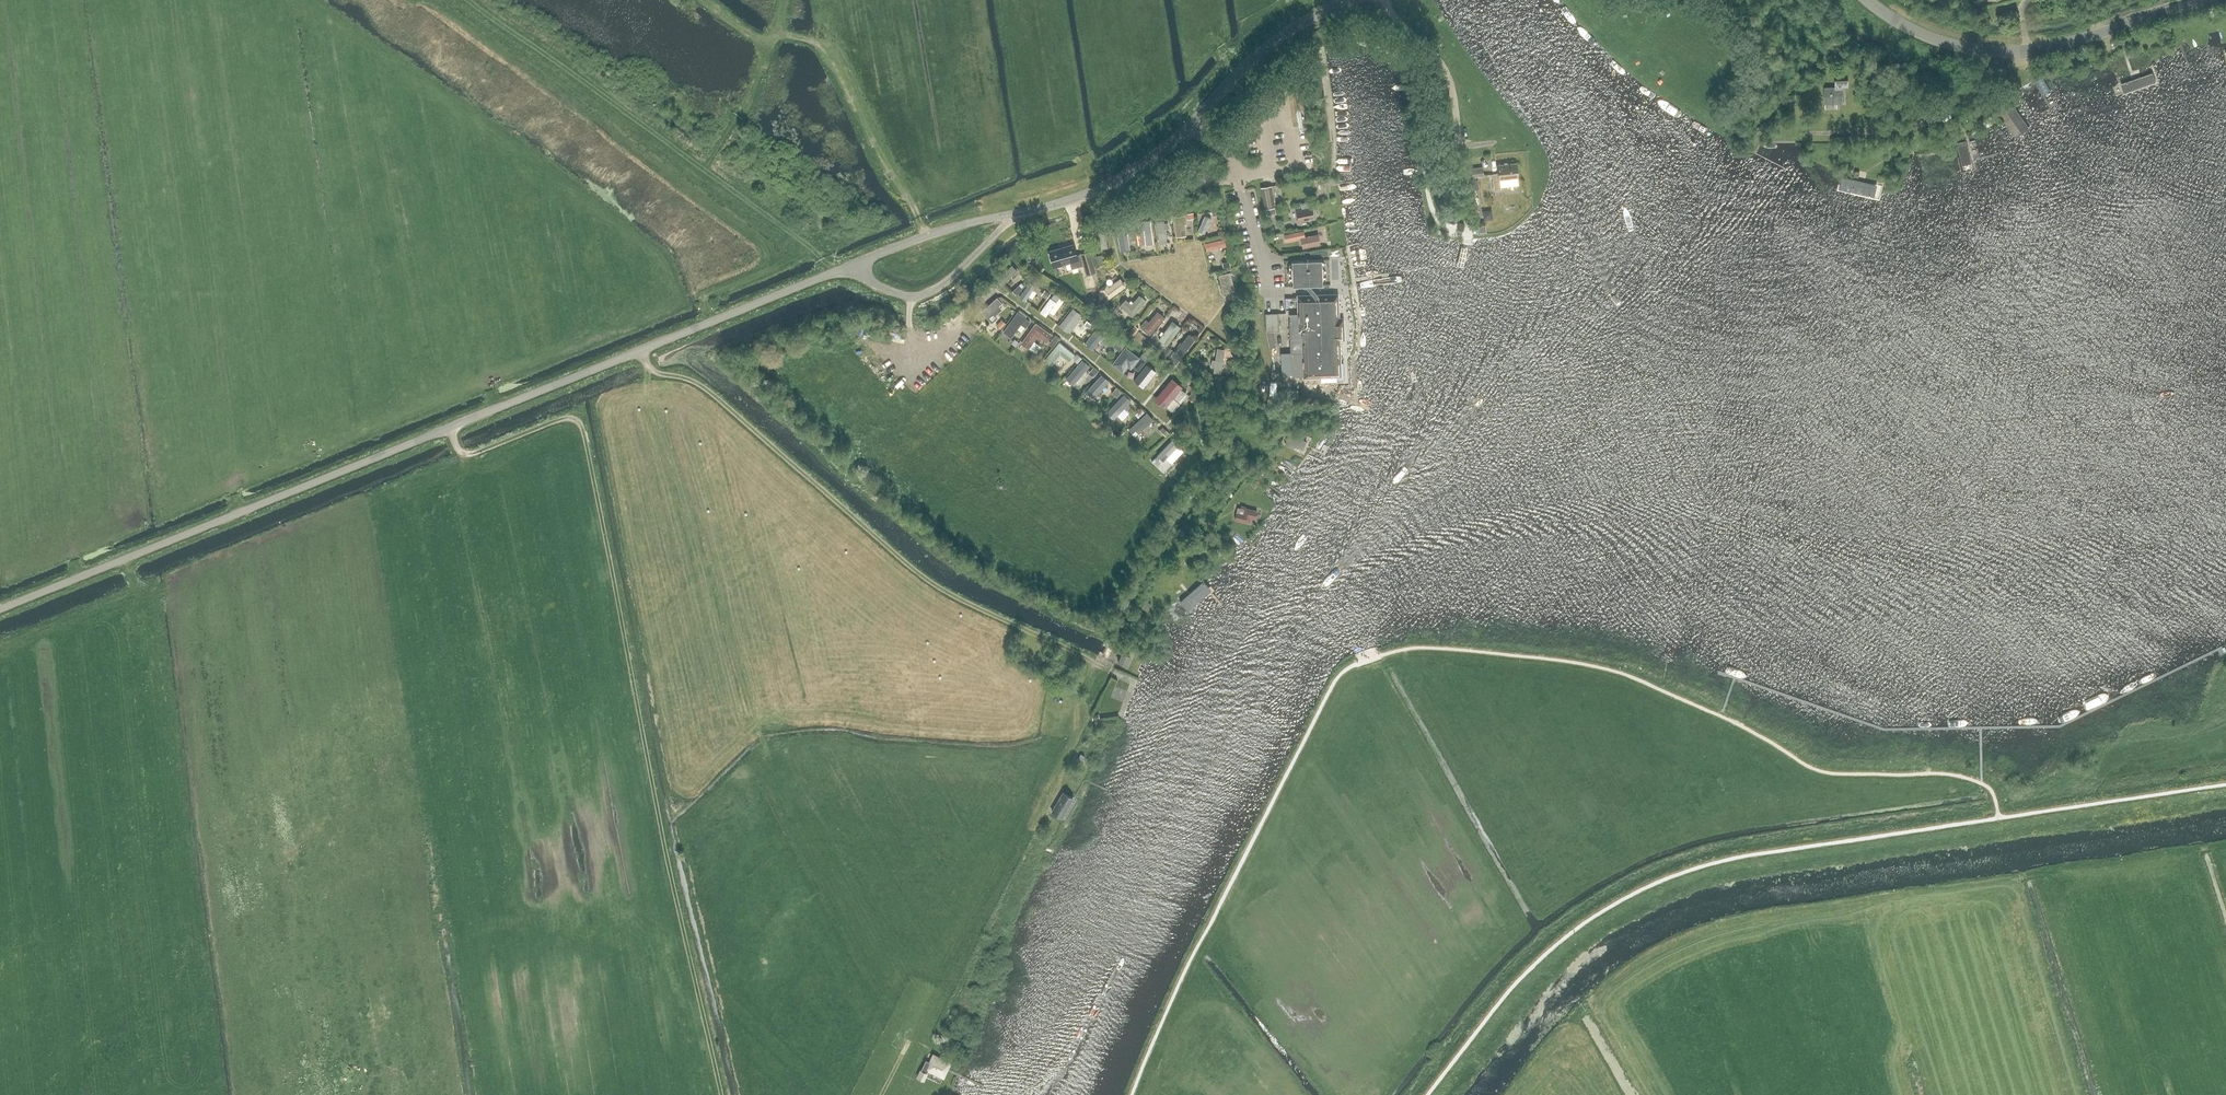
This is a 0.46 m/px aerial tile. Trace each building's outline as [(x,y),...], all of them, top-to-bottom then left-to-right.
[(2153,73),(2116,87),(2121,100),(2158,86),(2153,73)] [(1835,88),(1826,88),(1826,103),(1843,103),(1843,86),(1849,86),(1849,82),(1849,81),(1835,81),(1835,88)] [(2028,130),(2013,108),(2004,114),(2019,136),(2028,130)] [(1959,128),(1951,132),(1954,138),(1962,134),(1959,128)] [(1317,145),(1311,146),(1311,147),(1314,168),(1320,167),(1317,145)] [(1971,167),(1967,145),(1958,146),(1962,169),(1971,167)] [(1500,180),(1518,178),(1517,163),(1498,165),(1499,173),(1493,174),(1494,190),(1501,189),(1500,180)] [(1484,176),(1483,166),(1471,168),(1472,177),(1484,176)] [(1878,190),(1844,181),(1842,191),(1876,200),(1878,190)] [(1275,208),(1276,207),(1272,186),(1262,188),(1265,209),(1267,209),(1275,208)] [(1299,221),(1314,218),(1311,204),(1302,205),(1303,209),(1297,210),(1299,221)] [(1268,216),(1276,215),(1275,208),(1267,209),(1268,216)] [(1173,236),(1183,236),(1183,215),(1172,215),(1173,236)] [(1201,233),(1208,218),(1202,215),(1195,230),(1201,233)] [(1090,225),(1095,249),(1104,248),(1100,223),(1090,225)] [(1128,225),(1114,226),(1116,250),(1129,249),(1128,225)] [(1305,247),(1320,244),(1317,236),(1307,237),(1305,230),(1285,235),(1287,241),(1303,238),(1305,247)] [(1201,250),(1223,246),(1222,238),(1200,242),(1201,250)] [(1084,265),(1086,274),(1095,271),(1089,251),(1076,255),(1073,244),(1049,251),(1054,267),(1070,262),(1072,269),(1084,265)] [(1101,254),(1094,256),(1096,264),(1103,263),(1101,254)] [(1337,296),(1319,296),(1310,285),(1322,284),(1322,260),(1315,260),(1315,255),(1309,255),(1309,260),(1292,261),(1293,285),(1305,285),(1315,296),(1311,297),(1300,297),(1294,297),(1294,298),(1301,298),(1301,310),(1302,314),(1291,314),(1293,376),(1305,376),(1340,375),(1339,340),(1341,340),(1341,338),(1343,335),(1343,330),(1341,327),(1341,319),(1338,319),(1337,296)] [(1224,293),(1235,290),(1230,272),(1219,275),(1224,293)] [(1106,300),(1123,286),(1116,276),(1098,290),(1106,300)] [(1032,296),(1039,285),(1030,279),(1020,294),(1026,298),(1029,294),(1032,296)] [(1025,285),(1022,282),(1013,291),(1016,294),(1025,285)] [(1045,290),(1042,294),(1047,298),(1051,293),(1047,291),(1045,290)] [(993,321),(1000,315),(995,310),(1005,302),(998,294),(982,309),(993,321)] [(1049,317),(1060,299),(1051,294),(1041,312),(1049,317)] [(1135,310),(1144,303),(1138,294),(1128,301),(1135,310)] [(1012,335),(1019,327),(1024,330),(1032,319),(1018,308),(1003,329),(1012,335)] [(1065,333),(1078,317),(1069,309),(1056,325),(1065,333)] [(1155,310),(1143,324),(1150,330),(1161,315),(1155,310)] [(1266,332),(1280,331),(1279,313),(1265,314),(1266,332)] [(997,325),(1001,329),(1006,324),(1002,319),(997,325)] [(1092,329),(1094,325),(1087,320),(1084,324),(1092,329)] [(1054,333),(1037,321),(1022,341),(1037,352),(1042,344),(1036,339),(1039,335),(1048,341),(1054,333)] [(1092,329),(1080,342),(1086,348),(1098,334),(1092,329)] [(1154,342),(1159,335),(1155,332),(1150,339),(1154,342)] [(1059,339),(1054,336),(1049,343),(1052,347),(1059,339)] [(1124,366),(1127,369),(1137,358),(1123,345),(1108,363),(1119,372),(1124,366)] [(1172,350),(1168,346),(1161,355),(1166,358),(1172,350)] [(1078,363),(1082,358),(1078,354),(1073,359),(1078,363)] [(1138,370),(1145,361),(1140,357),(1133,366),(1138,370)] [(1093,377),(1098,372),(1093,367),(1088,373),(1093,377)] [(1081,391),(1091,400),(1107,381),(1098,372),(1081,391)] [(1216,375),(1221,383),(1222,383),(1226,382),(1226,376),(1216,375)] [(1151,399),(1159,407),(1176,387),(1172,383),(1167,389),(1162,385),(1151,399)] [(1189,392),(1185,397),(1191,401),(1194,397),(1197,394),(1191,389),(1189,392)] [(1169,433),(1163,427),(1160,430),(1166,436),(1169,433)] [(1302,448),(1305,441),(1298,438),(1299,436),(1293,433),(1292,435),(1291,434),(1287,442),(1289,443),(1288,445),(1294,447),(1295,445),(1302,448)] [(1164,474),(1186,452),(1171,437),(1149,460),(1164,474)] [(1257,484),(1262,477),(1254,472),(1249,479),(1257,484)] [(1255,519),(1257,511),(1245,508),(1245,507),(1241,507),(1241,509),(1245,510),(1244,515),(1237,513),(1236,520),(1250,523),(1251,518),(1255,519)] [(1208,544),(1212,538),(1207,534),(1203,540),(1208,544)] [(1201,590),(1180,608),(1185,613),(1206,595),(1201,590)] [(1151,595),(1143,609),(1149,611),(1156,597),(1151,595)] [(1126,666),(1131,657),(1123,653),(1119,662),(1126,666)] [(1073,798),(1063,792),(1060,798),(1061,799),(1056,807),(1055,806),(1052,811),(1062,817),(1073,798)] [(948,1047),(942,1044),(939,1050),(938,1051),(945,1054),(945,1053),(948,1047)] [(923,1080),(928,1069),(944,1077),(950,1063),(934,1055),(930,1062),(926,1060),(923,1067),(918,1078),(923,1080)]
